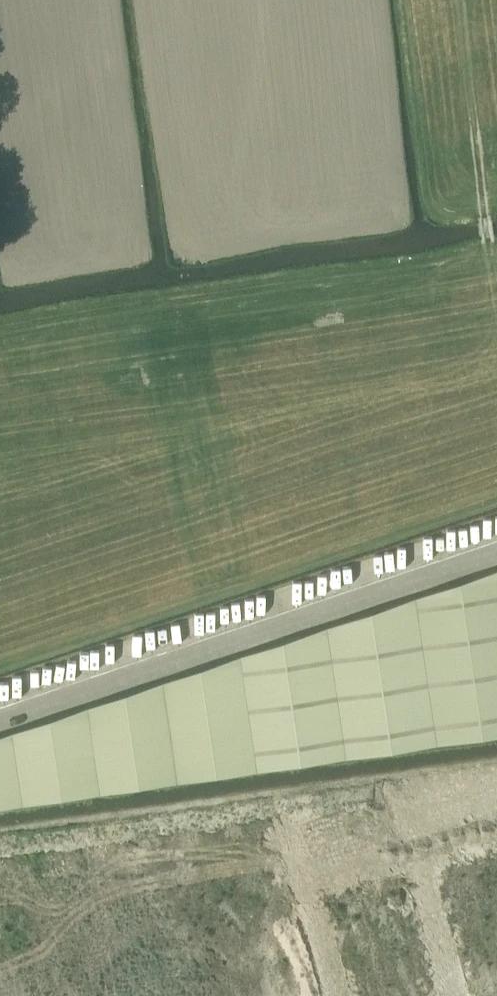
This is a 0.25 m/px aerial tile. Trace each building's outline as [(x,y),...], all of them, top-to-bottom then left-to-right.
[(496,734),(496,567),(476,575),(327,624),(26,725),(0,734),(0,805),(496,734)]
